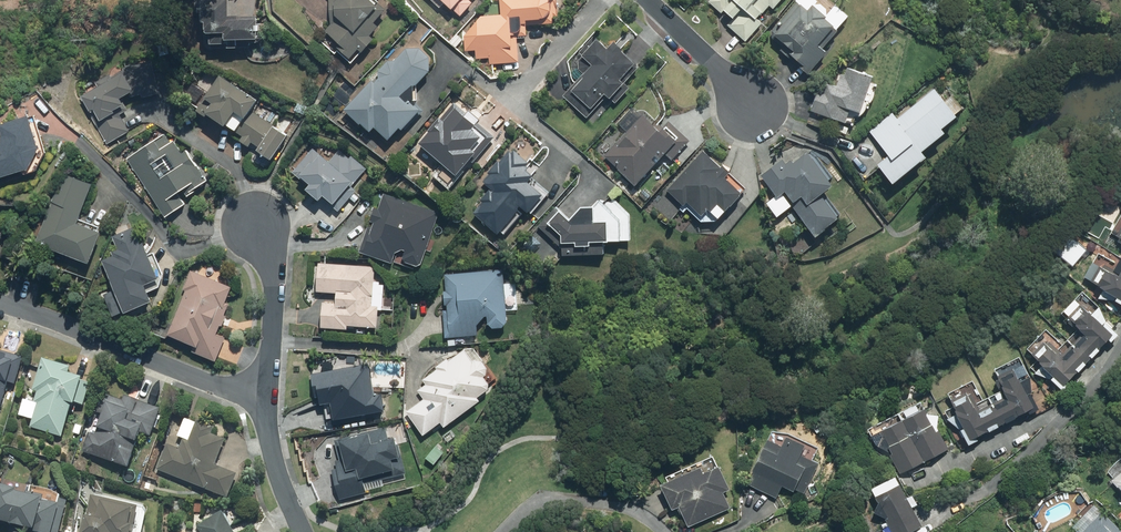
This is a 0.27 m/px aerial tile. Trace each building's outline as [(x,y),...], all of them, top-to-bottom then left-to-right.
[(197,47),(234,46),(234,40),(254,40),(253,19),(227,19),(227,0),(196,0),(197,47)] [(372,0),(333,0),(336,2),(327,12),(334,19),(322,33),(351,58),(357,51),(360,53),(372,39),(368,36),(377,26),(374,23),(384,11),(372,0)] [(438,9),(442,5),(448,10),(450,8),(459,16),(473,2),(470,0),(428,0),(438,9)] [(476,16),(464,30),(464,51),(476,51),(476,60),(488,60),(488,64),(516,64),(516,38),(523,38),(523,25),(551,25),(551,17),(557,17),(556,0),(497,0),(498,16),(476,16)] [(707,2),(728,23),(726,25),(743,43),(760,26),(754,19),(767,6),(772,11),(783,0),(709,0),(707,2)] [(808,12),(797,2),(767,35),(783,49),(776,57),(802,81),(826,53),(822,49),(837,32),(822,19),(827,14),(816,3),(808,12)] [(618,82),(632,65),(619,53),(620,51),(611,43),(605,50),(594,40),(574,63),(584,72),(562,97),(587,119),(605,98),(608,101),(622,85),(618,82)] [(428,75),(429,61),(411,44),(393,63),(389,59),(341,110),(367,135),(373,128),(387,141),(397,130),(399,132),(417,112),(404,100),(428,75)] [(119,74),(80,93),(105,145),(132,131),(119,103),(126,100),(156,95),(152,62),(118,67),(119,73),(119,74)] [(827,120),(839,124),(836,132),(848,135),(853,120),(854,115),(859,117),(863,102),(869,103),(875,85),(869,83),(872,76),(841,67),(833,95),(817,90),(809,114),(806,125),(824,130),(827,120)] [(217,77),(206,93),(192,84),(184,95),(198,105),(194,109),(230,135),(233,131),(241,137),(238,141),(248,148),(251,144),(258,149),(255,152),(268,161),(288,133),(285,131),(290,124),(282,119),(275,129),(248,110),(254,102),(217,77)] [(954,120),(933,93),(896,121),(891,114),(867,132),(870,135),(845,153),(865,179),(877,171),(890,188),(924,161),(919,154),(942,137),(938,132),(954,120)] [(463,113),(453,103),(417,144),(454,177),(469,160),(472,163),(493,139),(478,126),(481,122),(466,109),(463,113)] [(634,186),(664,155),(677,168),(696,147),(668,121),(657,133),(631,108),(617,122),(626,131),(602,157),(634,186)] [(35,173),(46,152),(30,112),(0,124),(0,130),(5,143),(0,144),(0,180),(35,173)] [(165,133),(126,158),(163,218),(183,205),(181,201),(207,184),(186,150),(179,155),(165,133)] [(332,208),(364,170),(341,150),(330,163),(319,153),(298,177),(308,186),(303,191),(315,202),(320,197),(332,208)] [(481,183),(489,189),(480,201),(482,203),(473,214),(494,232),(498,228),(504,234),(524,210),(528,214),(545,194),(528,180),(535,171),(510,150),(498,164),(496,162),(487,173),(488,174),(481,183)] [(666,190),(701,223),(715,223),(746,190),(704,150),(666,190)] [(811,159),(806,153),(788,167),(781,158),(757,177),(773,198),(766,204),(777,218),(790,208),(814,238),(837,219),(819,197),(830,188),(825,182),(832,177),(815,156),(811,159)] [(91,185),(62,173),(33,243),(87,265),(100,234),(94,231),(96,227),(76,220),(91,185)] [(384,194),(378,212),(372,210),(357,253),(389,264),(391,260),(418,269),(438,213),(384,194)] [(621,243),(621,242),(630,242),(631,215),(616,201),(609,209),(601,201),(596,209),(583,209),(572,221),(558,208),(543,225),(565,247),(565,257),(609,258),(609,243),(621,243)] [(110,242),(97,246),(120,315),(148,306),(141,286),(156,281),(143,244),(139,245),(132,226),(108,234),(110,242)] [(1117,266),(1097,255),(1084,279),(1091,282),(1090,285),(1100,291),(1098,295),(1120,307),(1120,259),(1117,266)] [(373,267),(316,263),(314,293),(335,295),(334,304),(319,304),(318,330),(346,332),(347,326),(377,328),(378,310),(381,310),(382,284),(372,283),(373,267)] [(232,286),(189,270),(163,337),(190,347),(188,352),(216,362),(225,339),(216,336),(226,309),(224,307),(232,286)] [(504,320),(503,271),(449,271),(449,298),(444,298),(444,337),(476,337),(476,322),(486,322),(486,325),(486,326),(487,327),(487,328),(488,328),(488,329),(489,329),(490,330),(491,331),(492,331),(493,331),(494,331),(495,331),(496,331),(497,331),(498,331),(499,330),(500,330),(500,329),(501,329),(502,328),(503,327),(503,326),(504,326),(504,325),(504,324),(504,323),(505,322),(505,321),(504,320)] [(1044,338),(1028,354),(1062,387),(1114,335),(1102,323),(1105,320),(1089,304),(1082,311),(1072,302),(1059,315),(1075,331),(1056,350),(1044,338)] [(483,380),(486,369),(468,347),(447,364),(444,360),(420,380),(424,384),(416,390),(424,400),(406,415),(424,437),(439,424),(443,430),(478,401),(477,399),(490,388),(483,380)] [(12,365),(1,362),(2,358),(0,358),(0,409),(12,365)] [(72,410),(80,382),(67,378),(70,370),(40,361),(28,402),(22,401),(17,418),(31,422),(28,431),(60,440),(70,409),(72,410)] [(946,395),(949,401),(947,402),(969,443),(1034,407),(1027,394),(1029,377),(1019,362),(1008,368),(1009,370),(993,379),(999,390),(981,400),(971,382),(946,395)] [(368,366),(308,376),(313,407),(330,404),(333,420),(385,412),(382,393),(373,395),(368,366)] [(106,402),(104,409),(88,458),(127,470),(138,435),(150,439),(159,412),(121,400),(119,406),(106,402)] [(937,417),(925,416),(922,410),(879,432),(881,436),(877,448),(890,454),(901,475),(948,451),(935,426),(937,417)] [(176,415),(153,470),(227,500),(236,478),(212,468),(222,443),(210,438),(213,430),(176,415)] [(381,429),(332,440),(339,470),(330,472),(337,500),(366,493),(365,489),(404,480),(394,438),(384,441),(381,429)] [(773,443),(766,441),(746,486),(775,499),(781,486),(794,492),(803,471),(815,476),(819,467),(799,457),(804,445),(777,433),(773,443)] [(444,453),(435,446),(427,457),(436,464),(444,453)] [(1111,482),(1120,494),(1120,459),(1107,472),(1114,479),(1111,482)] [(699,470),(660,485),(671,512),(678,509),(685,528),(728,510),(721,493),(729,490),(720,467),(701,475),(699,470)] [(873,495),(892,531),(901,531),(920,522),(898,481),(873,495)] [(58,502),(59,497),(33,489),(30,498),(0,489),(0,527),(15,531),(52,531),(56,511),(63,513),(66,503),(58,502)] [(88,500),(81,531),(130,531),(135,511),(88,500)] [(1103,513),(1084,531),(1120,531),(1103,513)] [(221,517),(197,530),(198,531),(230,531),(221,517)]
